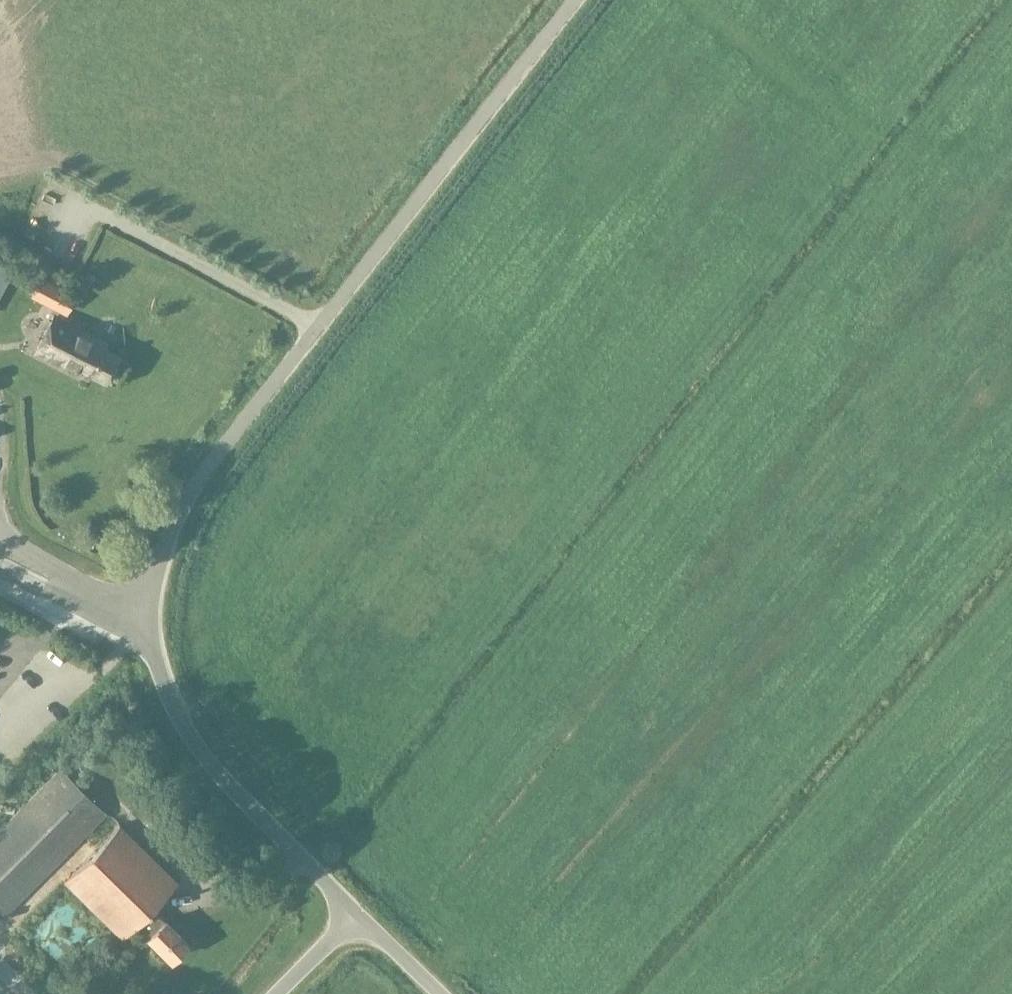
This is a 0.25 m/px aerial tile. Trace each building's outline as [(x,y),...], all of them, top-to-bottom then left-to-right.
[(54,316),(35,351),(77,373),(80,367),(106,380),(118,356),(103,348),(106,342),(54,316)] [(60,766),(0,827),(0,907),(6,913),(106,811),(60,766)] [(118,825),(64,881),(123,937),(131,929),(144,942),(150,937),(171,957),(187,941),(152,907),(177,881),(118,825)] [(69,896),(51,906),(70,939),(88,929),(69,896)]
